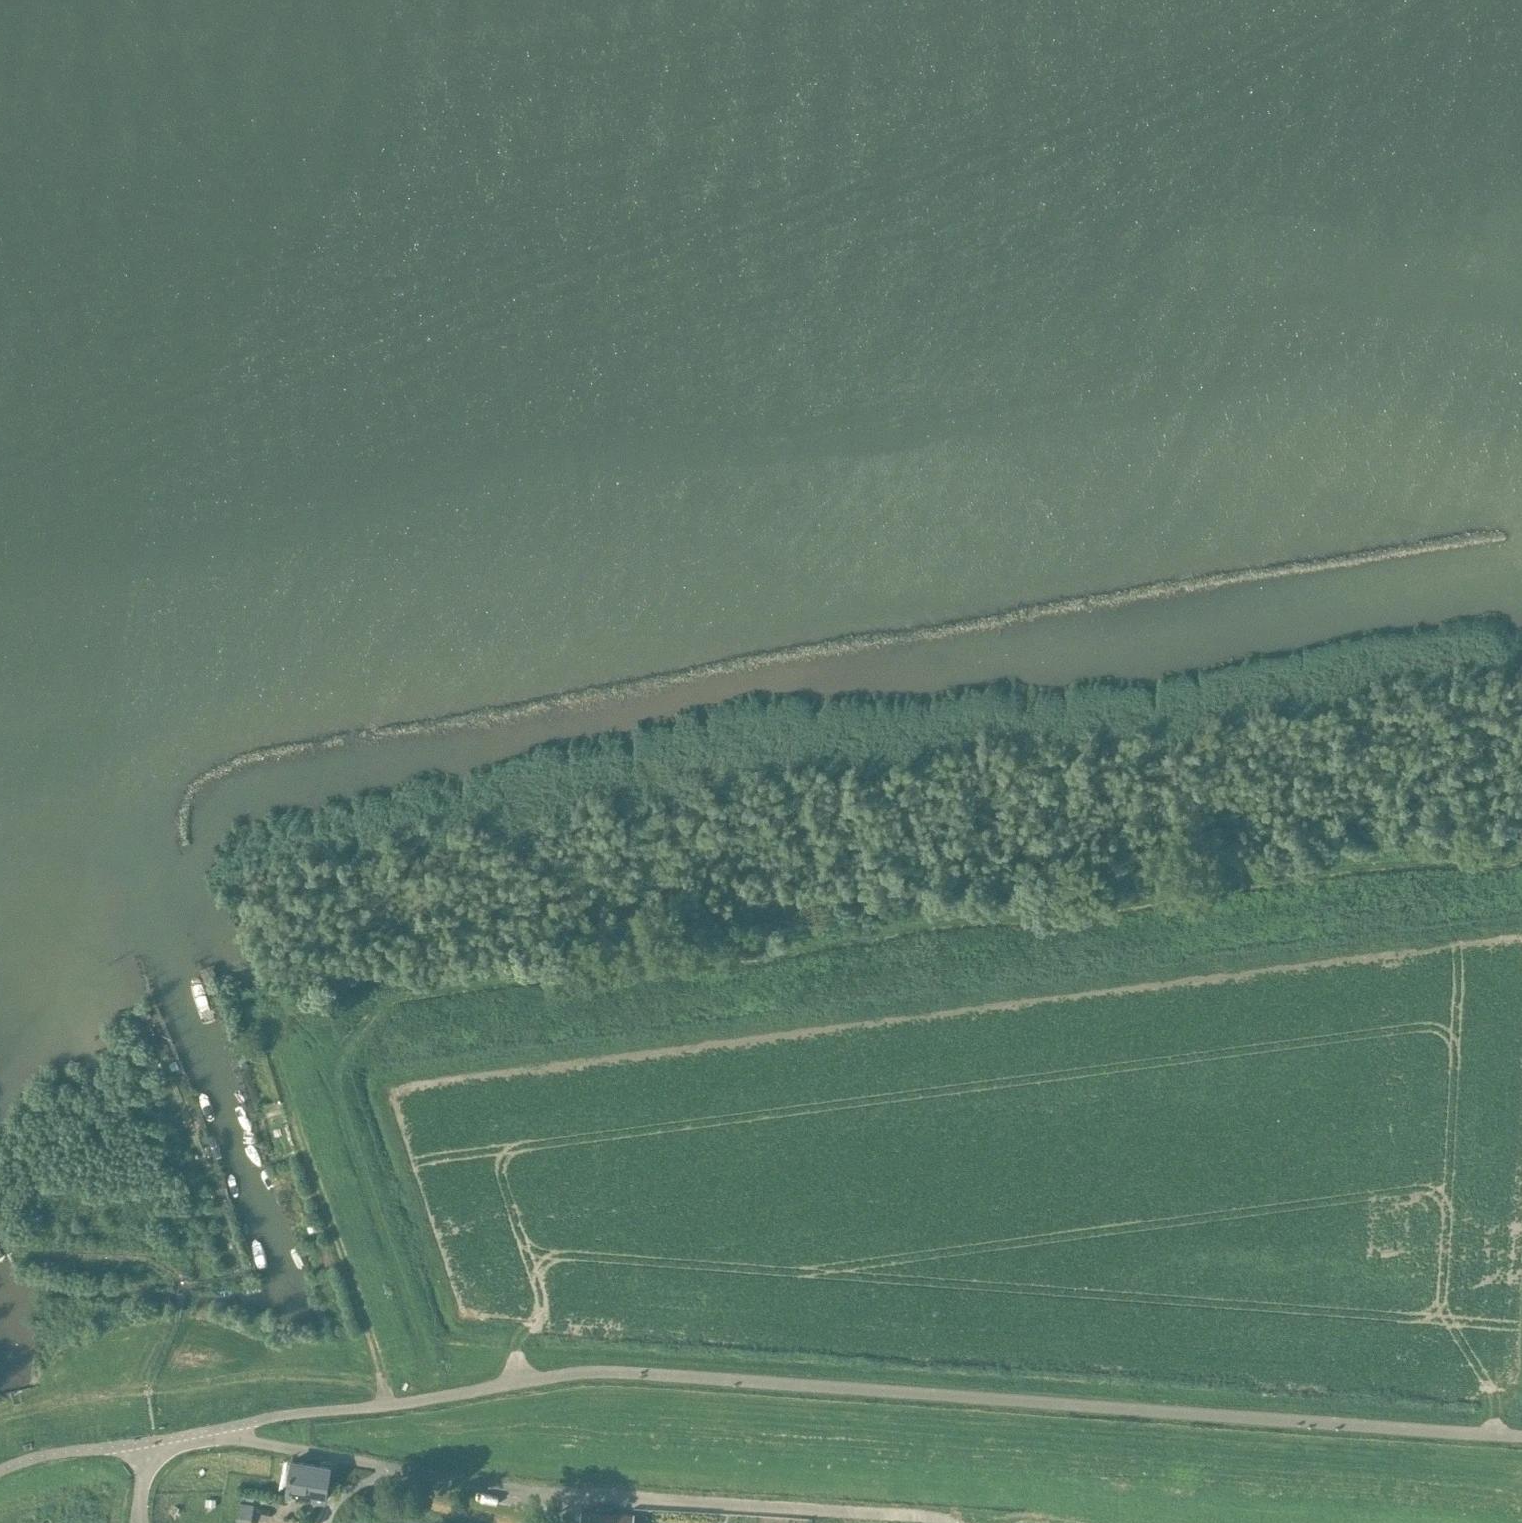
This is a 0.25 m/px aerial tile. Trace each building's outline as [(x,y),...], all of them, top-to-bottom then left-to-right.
[(325,1500),(326,1493),(330,1467),(292,1461),(287,1494),(325,1500)] [(236,1522),(251,1522),(253,1504),(240,1502),(236,1522)] [(632,1514),(582,1511),(581,1522),(632,1522),(632,1520),(632,1514)]
